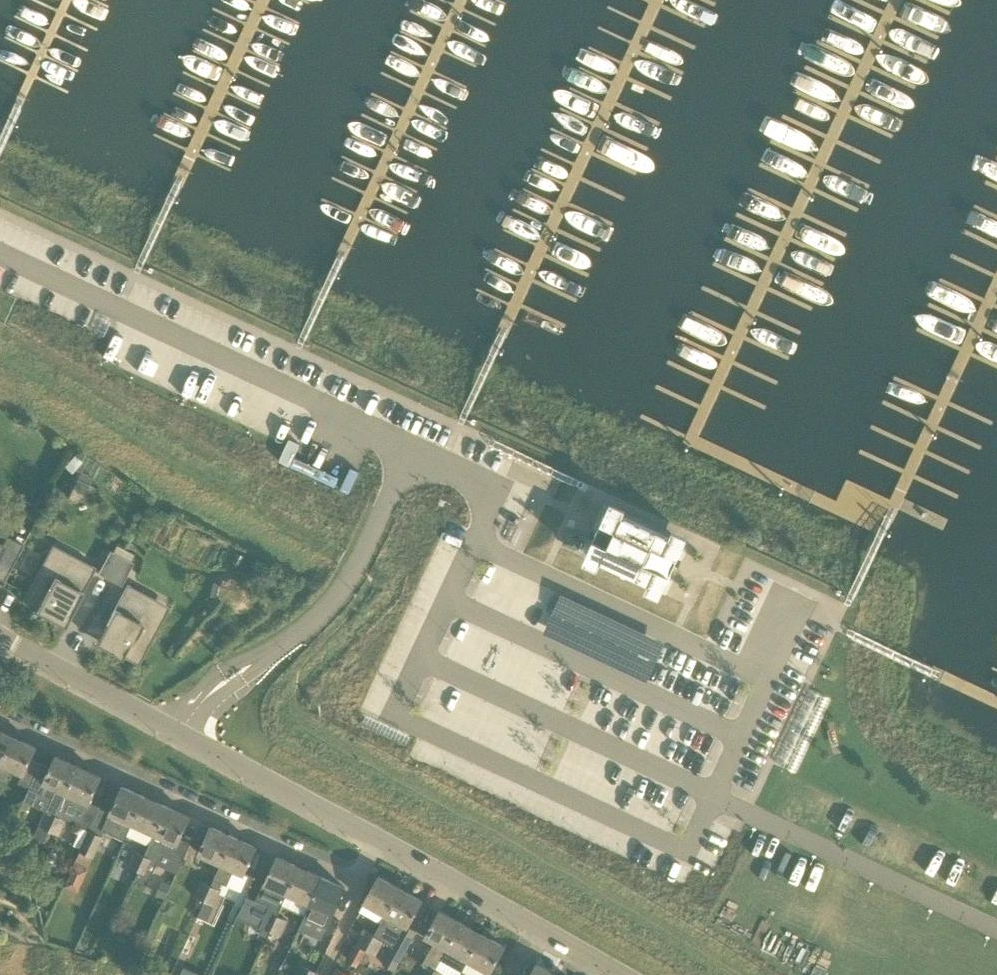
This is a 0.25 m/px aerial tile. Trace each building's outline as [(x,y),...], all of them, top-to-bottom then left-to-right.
[(330,458),(340,463),(347,450),(337,445),(330,458)] [(74,477),(67,493),(87,502),(94,486),(74,477)] [(30,521),(37,509),(24,502),(17,514),(30,521)] [(645,591),(660,598),(674,568),(687,538),(673,532),(670,539),(622,517),(625,510),(611,503),(595,537),(584,563),(598,569),(601,562),(649,584),(645,591)] [(3,580),(22,544),(7,536),(2,547),(0,546),(0,578),(3,580)] [(98,573),(110,579),(122,556),(110,550),(98,573)] [(36,586),(32,584),(23,602),(58,621),(63,611),(71,616),(96,567),(82,560),(77,568),(52,555),(36,586)] [(134,562),(122,556),(110,579),(122,585),(134,562)] [(142,664),(151,646),(147,644),(163,612),(138,600),(143,591),(128,584),(103,632),(111,636),(106,646),(142,664)] [(14,737),(0,731),(0,769),(14,737)] [(787,737),(779,761),(799,767),(808,742),(803,740),(806,732),(801,731),(798,740),(787,737)] [(37,748),(14,737),(0,769),(0,777),(6,780),(11,769),(24,775),(20,784),(31,789),(42,764),(31,759),(37,748)] [(51,768),(42,764),(31,789),(40,793),(52,798),(46,812),(47,812),(40,827),(41,827),(36,837),(46,841),(50,832),(51,832),(58,816),(68,795),(80,768),(56,757),(51,768)] [(68,795),(58,816),(51,832),(60,836),(67,821),(78,826),(79,826),(76,832),(80,834),(78,838),(85,842),(86,842),(93,826),(101,809),(90,804),(102,777),(80,768),(68,795)] [(110,814),(102,830),(112,835),(125,841),(133,824),(135,825),(147,798),(123,787),(110,814)] [(152,846),(170,808),(147,798),(135,825),(133,824),(128,835),(150,845),(152,846)] [(178,845),(190,818),(170,808),(152,846),(150,845),(145,856),(147,857),(140,872),(136,880),(147,886),(157,864),(154,863),(165,839),(178,845)] [(81,852),(93,858),(95,859),(104,838),(103,838),(106,832),(102,830),(93,826),(86,842),(85,842),(81,852)] [(221,864),(234,837),(211,827),(199,854),(221,864)] [(244,875),(257,848),(234,837),(221,864),(212,886),(204,902),(215,906),(222,890),(220,889),(222,884),(227,886),(235,870),(244,875)] [(147,857),(145,856),(136,852),(129,867),(140,872),(147,857)] [(265,884),(287,894),(299,867),(278,857),(265,884)] [(79,889),(86,866),(73,862),(65,885),(79,889)] [(311,905),(323,878),(299,867),(287,894),(288,894),(283,905),(306,916),(311,905)] [(387,916),(402,889),(379,876),(364,903),(387,916)] [(327,928),(345,888),(323,878),(311,905),(306,916),(305,918),(327,928)] [(194,897),(204,902),(212,886),(201,882),(194,897)] [(409,926),(423,901),(402,889),(387,916),(383,923),(375,936),(367,951),(377,956),(384,942),(393,947),(383,964),(395,971),(417,931),(409,926)] [(461,922),(440,911),(425,937),(435,943),(423,965),(421,964),(415,974),(433,974),(436,971),(442,960),(440,959),(461,922)] [(270,931),(282,937),(289,921),(277,915),(270,931)] [(463,972),(469,961),(484,935),(461,922),(440,959),(442,960),(463,972)] [(367,951),(375,936),(365,931),(357,945),(355,944),(346,962),(358,968),(367,951)] [(484,935),(469,961),(490,973),(505,947),(484,935)] [(537,964),(531,974),(556,974),(537,964)] [(318,973),(303,967),(299,974),(317,974),(318,973)]
